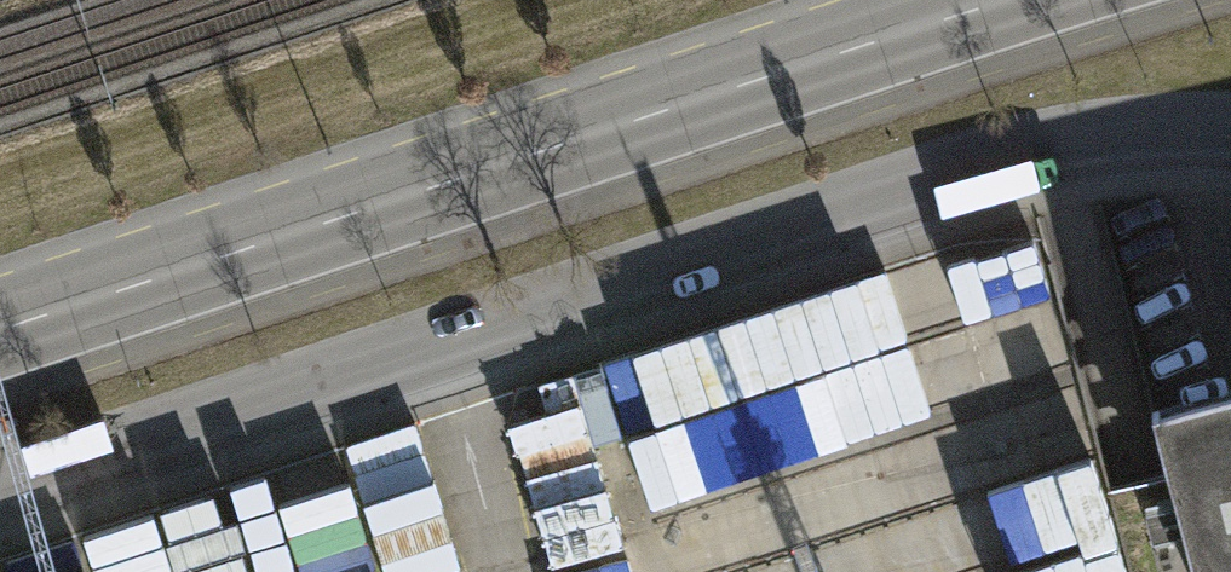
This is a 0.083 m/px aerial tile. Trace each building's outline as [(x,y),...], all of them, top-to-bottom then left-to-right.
[(1048,235),(991,249),(992,256),(632,347),(689,571),(699,571),(719,567),(721,571),(1133,571),(1048,235)] [(1155,414),(1196,571),(1230,571),(1230,394),(1155,414)]
